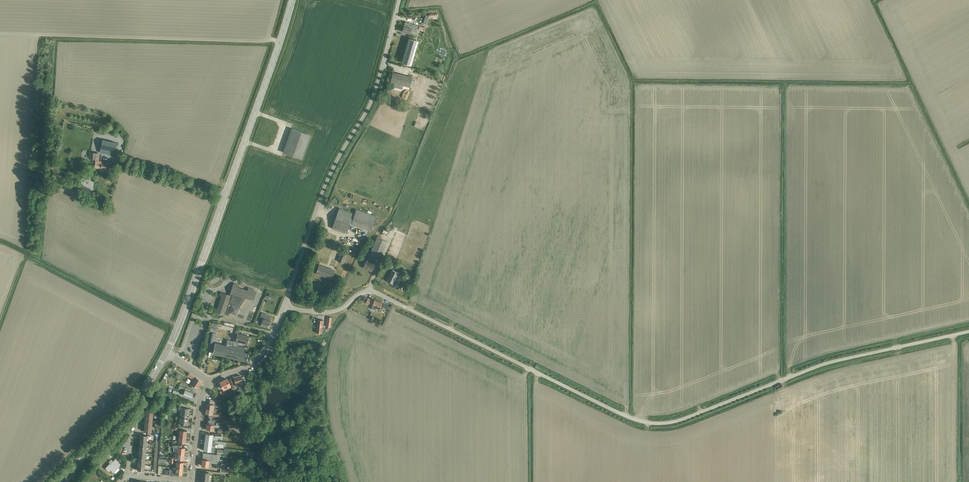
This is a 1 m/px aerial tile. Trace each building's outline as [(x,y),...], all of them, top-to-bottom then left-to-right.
[(418,26),(405,22),(402,32),(410,34),(411,30),(416,32),(418,26)] [(416,40),(409,38),(402,63),(411,65),(414,57),(411,56),(414,48),(416,40)] [(393,72),(390,81),(409,87),(412,77),(393,72)] [(311,135),(292,129),(283,152),(302,159),(311,135)] [(99,152),(100,152),(114,155),(116,143),(102,139),(99,152)] [(90,151),(89,158),(99,160),(100,153),(90,151)] [(95,159),(94,167),(110,169),(111,162),(107,162),(107,163),(102,162),(102,161),(98,161),(98,160),(95,159)] [(89,193),(91,189),(80,185),(78,189),(89,193)] [(339,209),(332,228),(347,233),(354,214),(339,209)] [(356,210),(351,224),(371,231),(376,217),(356,210)] [(387,242),(377,237),(370,254),(380,259),(387,242)] [(375,264),(367,260),(363,268),(371,272),(375,264)] [(334,270),(319,265),(316,274),(331,279),(334,270)] [(395,281),(399,273),(392,270),(387,281),(392,284),(392,285),(394,286),(396,281),(395,281)] [(251,299),(254,300),(256,292),(253,291),(254,289),(248,288),(247,291),(238,287),(239,284),(234,283),(230,293),(231,293),(230,295),(221,292),(220,295),(222,296),(218,309),(215,308),(214,311),(224,315),(224,313),(226,314),(227,313),(229,314),(229,313),(237,315),(240,307),(239,307),(241,303),(242,303),(243,301),(244,299),(245,298),(250,300),(251,299)] [(368,298),(366,303),(372,306),(371,309),(375,310),(376,308),(379,309),(380,306),(382,303),(374,299),(374,301),(368,298)] [(269,325),(271,320),(270,320),(271,317),(268,316),(269,314),(262,311),(259,317),(263,318),(260,325),(267,328),(268,325),(269,325)] [(323,320),(317,320),(315,332),(325,334),(325,328),(322,328),(323,320)] [(210,331),(208,342),(213,343),(216,332),(217,324),(212,323),(210,331)] [(226,345),(223,356),(247,361),(248,357),(249,353),(248,353),(244,352),(245,349),(245,348),(238,346),(237,346),(236,345),(236,344),(237,342),(239,342),(246,344),(247,344),(248,344),(248,341),(249,336),(238,334),(239,328),(237,327),(234,340),(234,341),(233,343),(232,343),(230,343),(229,346),(226,345)] [(215,342),(213,353),(223,356),(226,345),(229,346),(230,343),(232,343),(233,343),(234,341),(234,340),(226,339),(224,345),(215,342)] [(241,375),(234,377),(236,385),(238,384),(243,383),(243,381),(241,375)] [(202,381),(196,377),(191,384),(197,388),(202,381)] [(225,379),(221,381),(224,388),(231,385),(228,379),(225,380),(225,379)] [(190,389),(180,385),(179,387),(184,389),(185,389),(183,394),(191,397),(194,391),(190,390),(190,389)] [(205,413),(215,415),(215,416),(219,417),(220,414),(215,413),(215,414),(213,413),(214,411),(214,412),(215,409),(214,409),(215,400),(209,399),(209,403),(207,403),(205,413)] [(190,408),(182,407),(180,423),(188,424),(190,408)] [(207,423),(215,424),(216,419),(213,418),(213,415),(208,414),(207,423)] [(172,444),(172,447),(174,447),(174,452),(178,452),(185,453),(185,447),(178,447),(178,446),(178,444),(177,444),(175,444),(172,444)] [(202,465),(205,466),(209,466),(209,462),(216,463),(217,455),(203,453),(203,456),(202,459),(202,462),(202,465)] [(110,464),(106,468),(109,471),(111,469),(114,472),(119,466),(118,466),(120,464),(115,459),(110,464)] [(221,468),(220,472),(229,473),(230,469),(227,469),(228,464),(221,463),(221,465),(221,468)] [(169,475),(175,476),(179,476),(179,475),(179,474),(180,474),(181,474),(182,474),(183,468),(183,467),(176,467),(176,470),(170,470),(169,472),(169,475)] [(209,471),(202,471),(201,481),(208,481),(209,471)]
